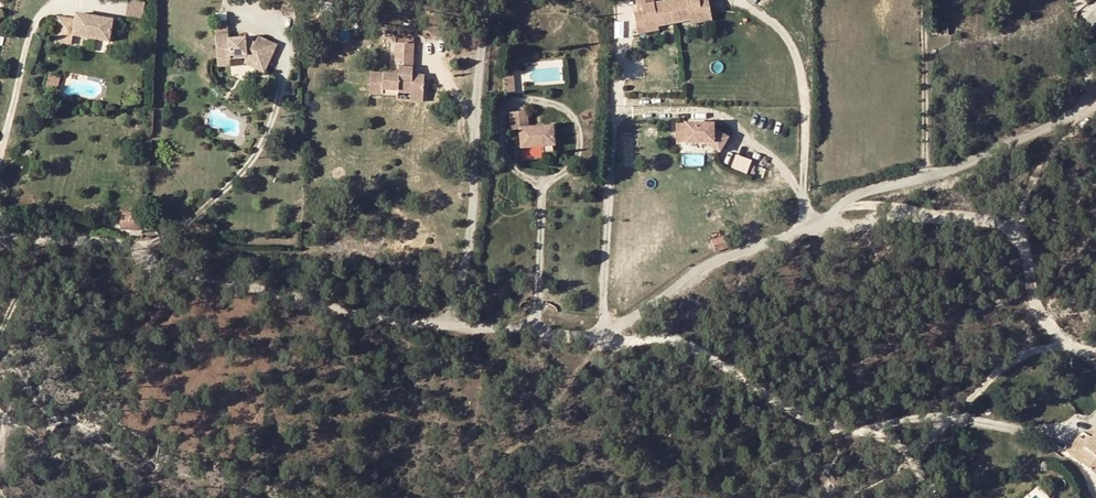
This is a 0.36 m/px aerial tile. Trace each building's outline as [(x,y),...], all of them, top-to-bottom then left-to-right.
[(129,16),(145,17),(147,0),(130,0),(129,16)] [(644,15),(639,15),(640,28),(649,26),(650,33),(664,31),(662,26),(679,23),(675,1),(660,4),(659,0),(643,0),(641,0),(643,8),(647,8),(648,14),(644,15)] [(703,1),(703,0),(681,0),(675,1),(679,23),(697,20),(710,17),(708,0),(703,1)] [(715,0),(710,0),(708,0),(710,17),(697,20),(698,25),(718,21),(715,0)] [(77,32),(76,38),(112,44),(115,20),(80,15),(79,20),(62,18),(57,43),(67,45),(70,31),(77,32)] [(212,26),(213,37),(227,36),(225,25),(212,26)] [(67,45),(75,46),(76,38),(77,32),(70,31),(67,45)] [(257,71),(264,74),(277,47),(258,37),(254,44),(252,50),(245,47),(245,40),(244,40),(227,41),(227,36),(213,37),(216,63),(230,63),(246,62),(259,67),(257,71)] [(252,50),(254,44),(245,40),(245,47),(252,50)] [(411,98),(422,98),(423,78),(411,77),(412,44),(393,43),(393,65),(396,65),(396,77),(369,76),(368,96),(380,97),(380,92),(397,93),(396,95),(410,96),(411,98)] [(257,71),(259,67),(246,62),(245,65),(257,71)] [(509,83),(519,83),(518,73),(508,73),(509,83)] [(520,96),(519,83),(509,83),(510,97),(520,96)] [(397,103),(422,104),(422,98),(411,98),(410,96),(396,95),(397,93),(380,92),(380,97),(396,98),(397,103)] [(550,146),(560,145),(559,126),(536,128),(535,113),(515,114),(517,130),(527,129),(528,148),(550,146)] [(689,143),(689,124),(679,124),(679,143),(689,143)] [(689,124),(689,143),(716,143),(716,148),(722,152),(730,138),(716,130),(716,124),(689,124)] [(732,166),(748,173),(753,160),(737,154),(732,166)] [(129,236),(141,236),(141,229),(142,219),(119,219),(118,232),(129,232),(129,236)] [(155,219),(142,219),(141,229),(155,230),(155,219)] [(714,253),(726,248),(723,238),(711,242),(714,253)] [(1075,378),(1079,382),(1085,376),(1081,372),(1075,378)] [(1094,435),(1091,432),(1079,445),(1084,450),(1075,460),(1089,472),(1095,465),(1095,433),(1094,435)]
